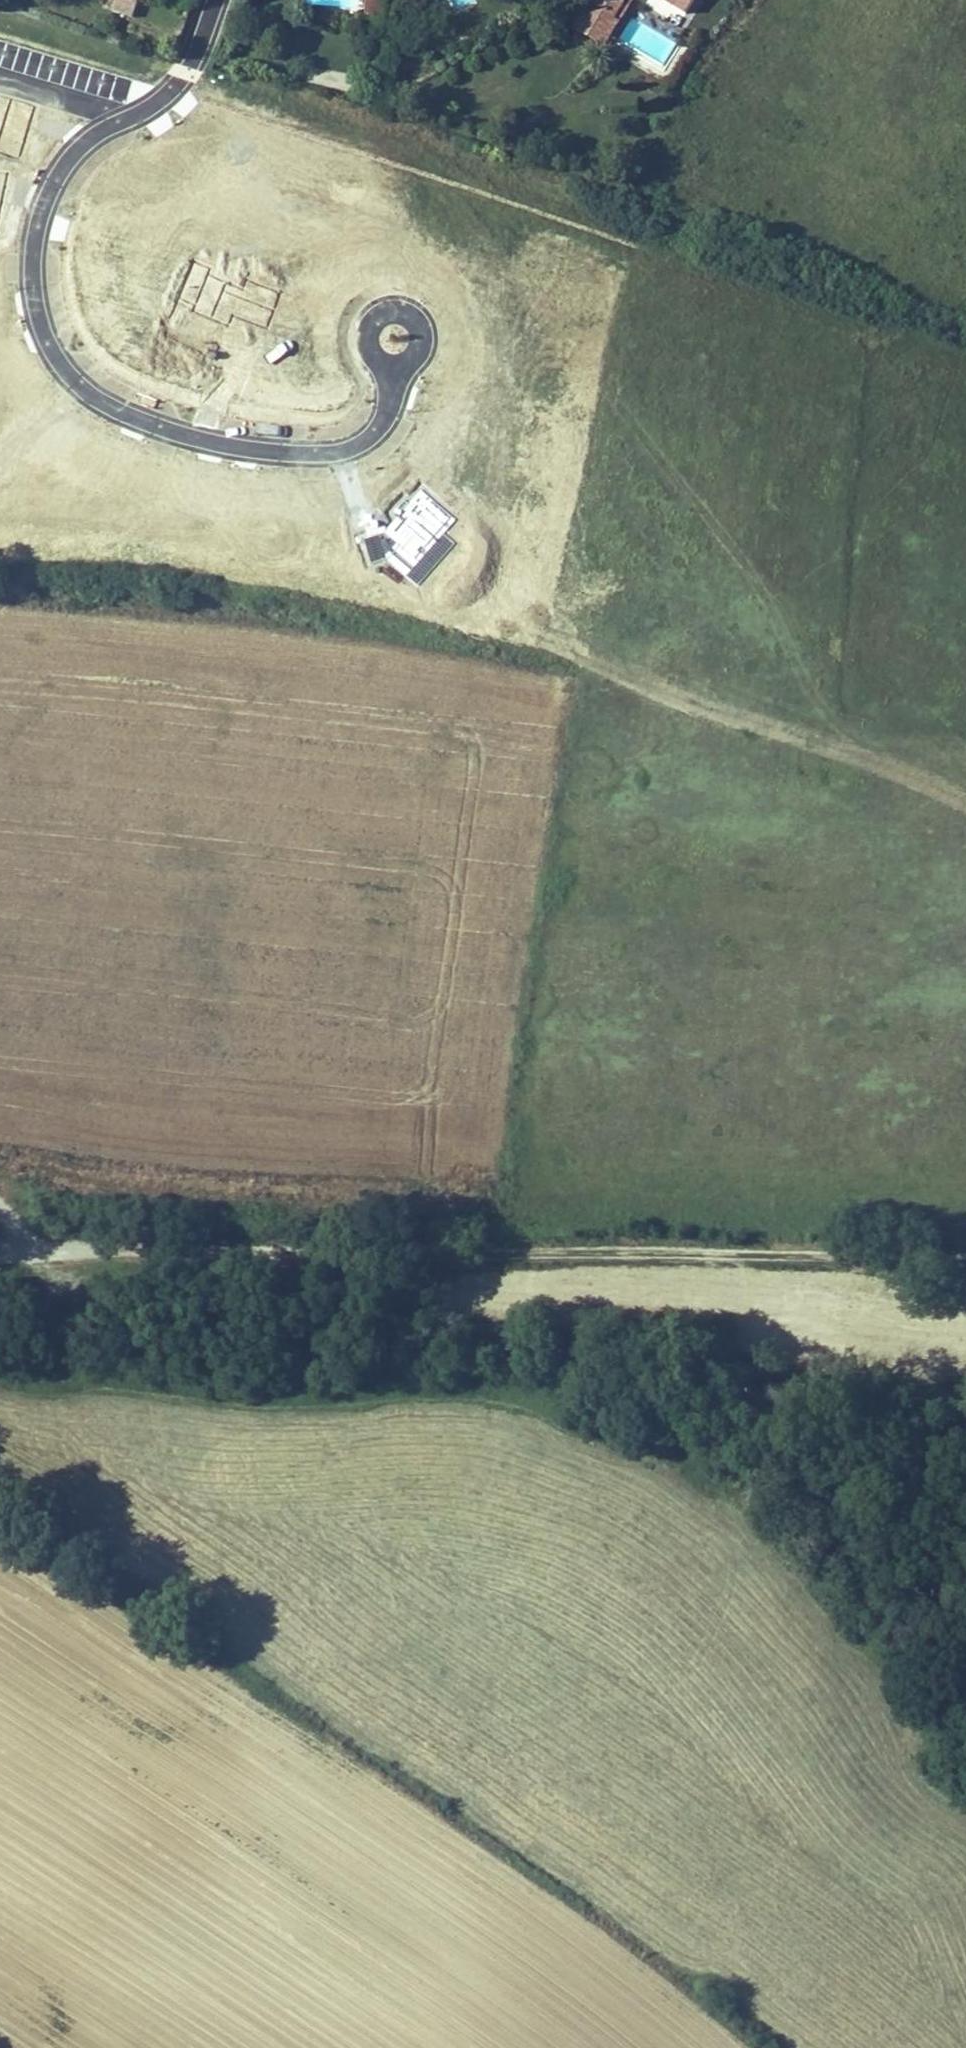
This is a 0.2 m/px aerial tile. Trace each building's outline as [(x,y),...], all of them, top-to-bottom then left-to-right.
[(116,12),(134,15),(137,1),(133,0),(118,0),(116,12)] [(386,0),(368,0),(367,13),(384,15),(386,0)] [(573,25),(587,33),(603,8),(615,15),(624,0),(589,0),(573,25)] [(630,0),(624,0),(615,15),(603,8),(587,33),(603,43),(630,0)] [(685,12),(693,0),(666,0),(685,12)]
